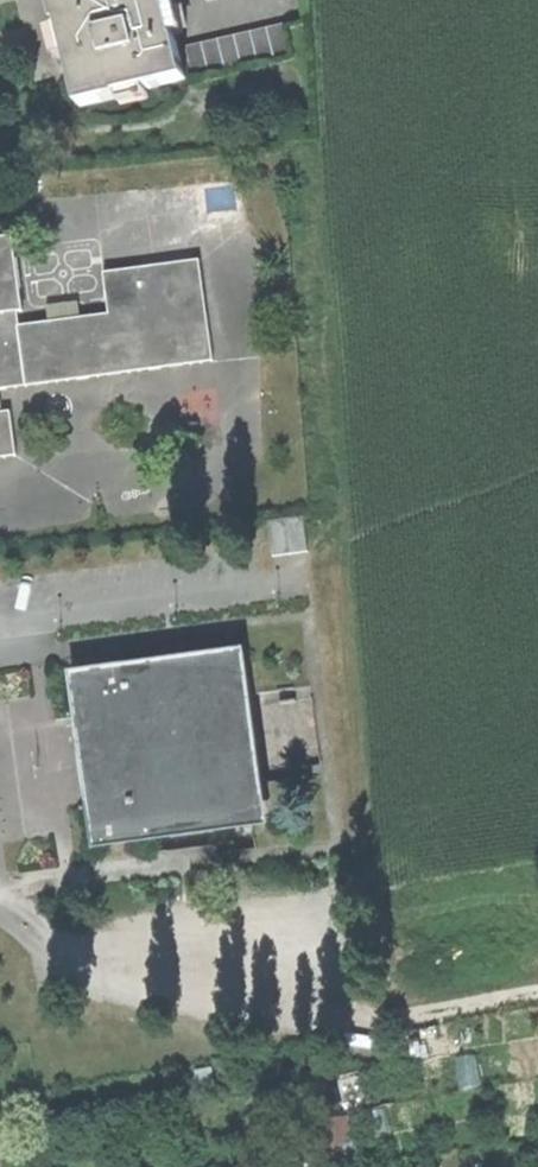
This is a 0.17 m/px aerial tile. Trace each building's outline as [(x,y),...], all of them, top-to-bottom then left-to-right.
[(81,108),(119,98),(119,97),(185,80),(166,0),(52,0),(58,26),(61,26),(67,53),(81,108)] [(186,48),(193,79),(290,55),(282,24),(186,48)] [(214,364),(200,262),(104,275),(109,316),(26,327),(14,239),(0,241),(0,393),(214,364)] [(17,458),(11,414),(1,415),(0,408),(0,461),(17,458)] [(270,522),(274,558),(309,553),(304,518),(270,522)] [(233,651),(58,670),(78,846),(259,825),(243,691),(238,692),(233,651)] [(334,1084),(316,1092),(326,1113),(343,1104),(334,1084)] [(324,1120),(331,1145),(354,1139),(347,1114),(324,1120)]
